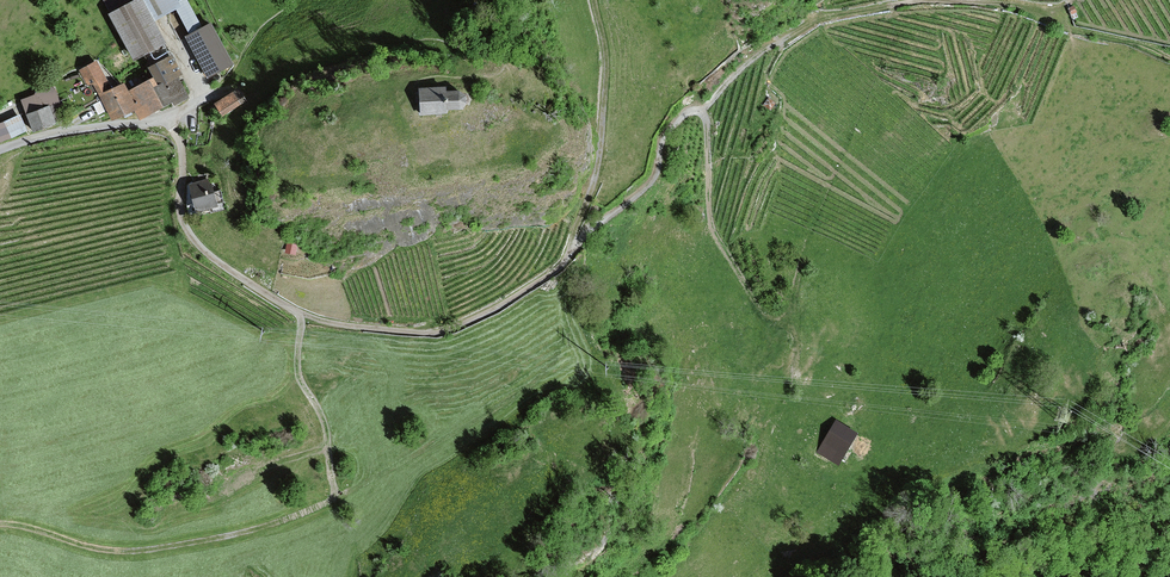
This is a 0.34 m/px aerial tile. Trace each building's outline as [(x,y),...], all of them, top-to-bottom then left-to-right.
[(137,58),(171,40),(159,17),(149,0),(105,0),(137,58)] [(159,17),(178,8),(190,32),(204,25),(191,0),(149,0),(159,17)] [(190,32),(187,34),(210,76),(236,61),(213,20),(204,25),(190,32)] [(175,53),(152,65),(157,74),(161,81),(156,84),(167,104),(175,100),(177,102),(191,94),(179,73),(184,70),(175,53)] [(98,59),(79,69),(88,85),(93,82),(112,118),(139,104),(131,88),(127,80),(112,87),(98,59)] [(157,74),(131,88),(139,104),(145,116),(167,104),(156,84),(161,81),(157,74)] [(443,84),(415,86),(416,112),(444,110),(444,107),(458,106),(467,99),(466,93),(457,88),(443,88),(443,84)] [(59,85),(21,99),(32,130),(58,121),(52,104),(65,100),(59,85)] [(241,87),(217,102),(224,113),(248,99),(241,87)] [(768,99),(763,106),(771,111),(776,105),(768,99)] [(0,121),(0,140),(28,129),(22,113),(0,121)] [(212,177),(192,182),(198,210),(219,205),(212,177)] [(298,241),(286,239),(285,251),(297,253),(298,241)] [(837,420),(822,446),(842,458),(858,431),(837,420)]
